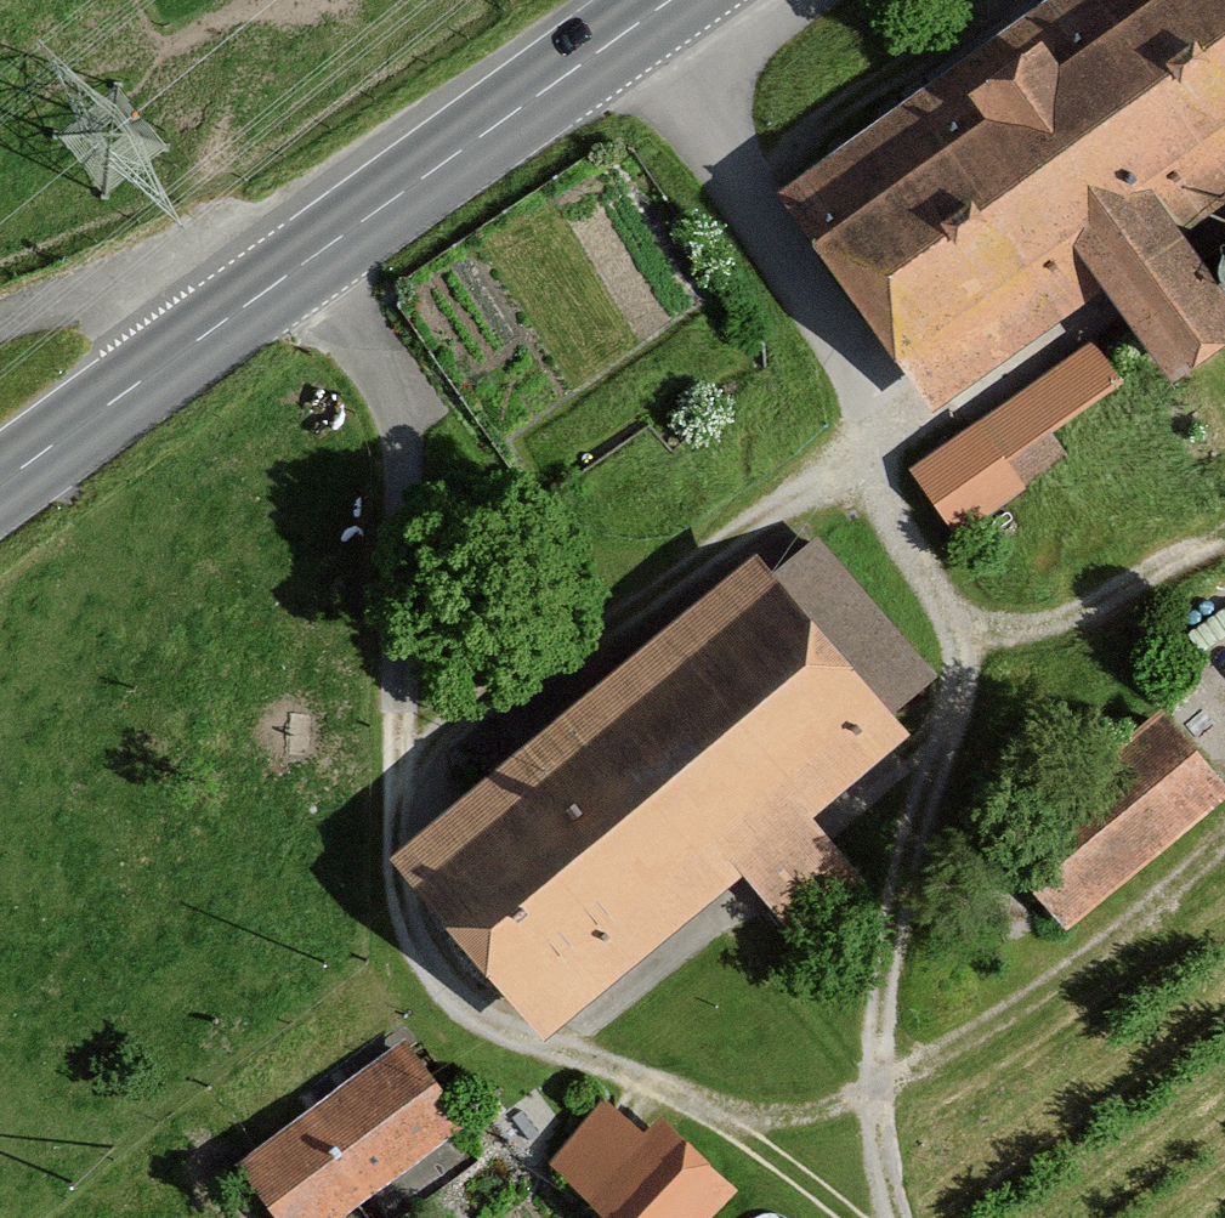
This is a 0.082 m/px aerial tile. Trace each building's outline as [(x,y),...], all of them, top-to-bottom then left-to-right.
[(763,188),(931,417),(1087,303),(1143,379),(1220,322),(1163,244),(1224,199),(1224,0),(1021,0),(763,188)] [(1113,392),(1087,351),(905,468),(952,540),(1071,464),(1051,432),(1113,392)] [(770,592),(748,566),(403,854),(541,1019),(730,862),(797,942),(856,892),(794,818),(888,739),(869,717),(920,674),(818,552),(770,592)] [(1214,796),(1144,712),(974,852),(1044,937),(1214,796)] [(389,1051),(223,1164),(259,1217),(327,1217),(447,1137),(389,1051)] [(637,1112),(622,1127),(603,1108),(539,1171),(586,1217),(699,1217),(721,1196),(637,1112)]
